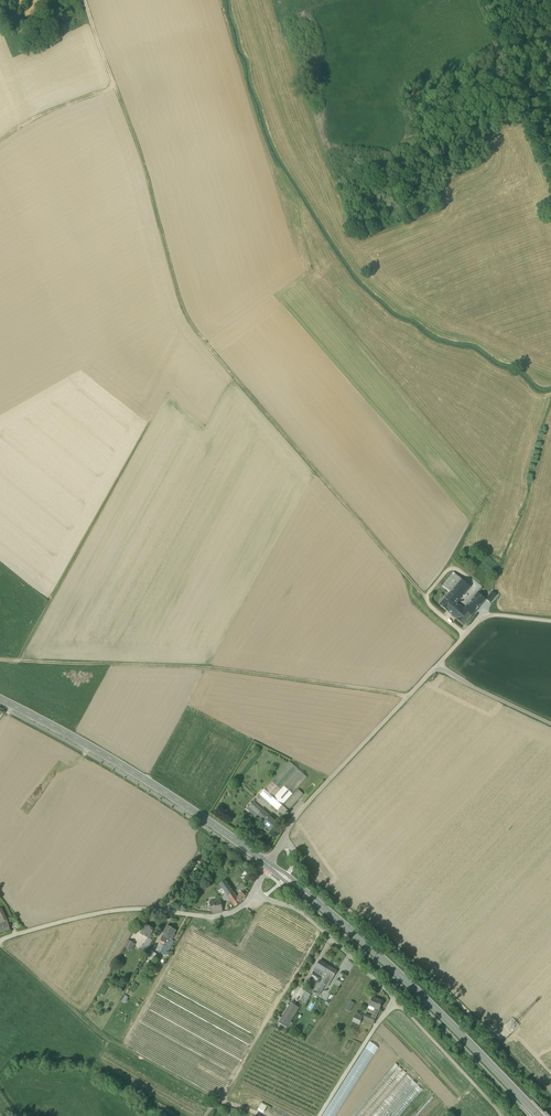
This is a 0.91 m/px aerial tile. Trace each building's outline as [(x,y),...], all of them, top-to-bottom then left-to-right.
[(442,586),(450,593),(462,579),(453,572),(442,586)] [(440,605),(464,625),(472,616),(477,610),(477,609),(480,606),(481,605),(486,599),(486,600),(486,599),(478,592),(464,609),(456,603),(470,586),(462,579),(450,593),(448,596),(448,595),(448,596),(445,599),(444,600),(445,600),(440,605)] [(496,595),(492,591),(486,599),(490,602),(496,595)] [(289,762),(264,790),(282,806),(307,778),(289,762)] [(298,789),(283,806),(288,811),(304,794),(298,789)] [(283,806),(282,806),(264,790),(260,795),(270,803),(284,816),(288,811),(283,806)] [(270,803),(260,795),(259,796),(268,805),(270,803)] [(247,809),(256,817),(258,815),(262,810),(253,802),(247,809)] [(263,818),(266,820),(269,817),(270,817),(272,820),(273,819),(262,810),(258,815),(262,819),(263,818)] [(277,824),(272,820),(270,817),(269,817),(266,820),(265,821),(263,824),(267,827),(265,830),(268,833),(270,830),(271,830),(271,831),(277,824)] [(225,880),(219,884),(226,894),(227,896),(233,892),(234,892),(225,880)] [(233,892),(227,896),(229,898),(235,907),(240,903),(237,897),(233,892)] [(242,892),(237,897),(240,903),(246,896),(242,892)] [(209,902),(212,913),(223,911),(221,900),(209,902)] [(7,921),(0,923),(0,933),(9,930),(7,921)] [(148,938),(150,939),(152,936),(151,935),(154,930),(146,925),(141,934),(148,938)] [(163,935),(164,935),(170,939),(172,940),(173,937),(173,936),(176,931),(168,926),(163,935)] [(169,941),(170,939),(164,935),(162,938),(164,940),(163,941),(167,944),(169,941)] [(125,947),(131,950),(135,944),(128,940),(125,947)] [(141,948),(148,952),(151,946),(149,945),(151,942),(147,940),(144,945),(143,945),(141,948)] [(163,949),(168,952),(173,943),(169,941),(167,944),(165,947),(164,946),(163,949)] [(157,954),(151,950),(147,958),(153,961),(157,954)] [(316,967),(317,967),(325,972),(328,966),(320,961),(316,967)] [(328,966),(325,972),(333,977),(337,971),(328,966)] [(319,981),(325,972),(317,967),(311,976),(319,981)] [(334,977),(333,977),(325,972),(319,981),(312,992),(319,996),(325,986),(328,987),(334,977)] [(130,990),(134,992),(139,984),(134,982),(130,990)] [(300,1000),(306,1004),(311,995),(305,992),(300,1000)] [(369,1006),(375,1008),(379,1010),(383,1001),(373,997),(369,1006)] [(346,1009),(350,1012),(355,1003),(351,1001),(346,1009)] [(279,1023),(287,1028),(299,1008),(291,1003),(279,1023)] [(364,1019),(374,1023),(376,1018),(372,1017),(366,1014),(364,1019)] [(353,1021),(359,1024),(362,1018),(356,1015),(353,1021)] [(416,1083),(413,1079),(408,1075),(373,1115),(380,1115),(393,1100),(394,1101),(382,1115),(388,1115),(416,1083)] [(423,1089),(419,1085),(392,1115),(399,1115),(423,1089)] [(267,1106),(261,1103),(257,1110),(263,1113),(267,1106)]
